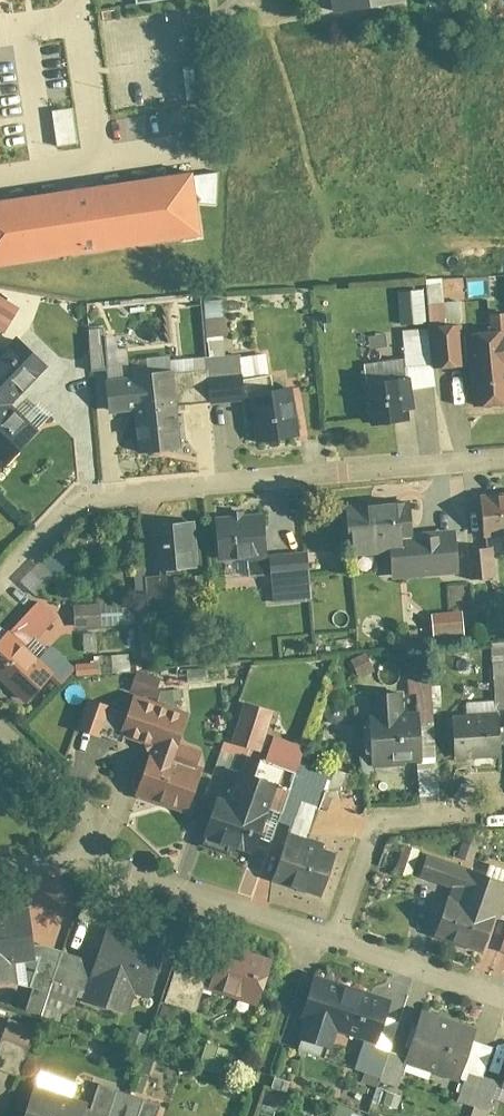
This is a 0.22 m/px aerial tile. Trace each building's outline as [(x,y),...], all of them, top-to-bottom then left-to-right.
[(345,20),(418,9),(417,0),(342,0),(345,20)] [(62,147),(83,143),(76,108),(56,111),(62,147)] [(0,202),(0,265),(200,235),(191,174),(0,202)] [(0,296),(0,314),(8,301),(0,296)] [(440,315),(413,317),(417,359),(444,357),(440,315)] [(466,331),(475,413),(503,410),(503,327),(466,331)] [(8,332),(0,341),(0,448),(29,420),(5,396),(39,363),(8,332)] [(233,364),(198,369),(202,397),(241,391),(246,433),(272,429),(264,369),(234,373),(233,364)] [(164,365),(94,372),(98,407),(120,404),(125,447),(172,443),(164,365)] [(397,367),(352,373),(357,418),(403,412),(397,367)] [(448,567),(444,520),(407,523),(405,493),(337,498),(341,546),(379,544),(382,572),(448,567)] [(478,495),(482,540),(503,538),(503,493),(478,495)] [(299,590),(294,541),(259,544),(255,501),(206,505),(210,552),(250,548),(254,594),(299,590)] [(188,511),(141,514),(145,564),(191,561),(188,511)] [(475,578),(500,577),(499,547),(474,548),(475,578)] [(40,594),(60,575),(46,560),(26,579),(40,594)] [(47,610),(30,594),(0,624),(0,684),(14,698),(45,666),(18,640),(47,610)] [(122,595),(66,598),(67,624),(123,622),(122,595)] [(454,604),(420,606),(422,633),(455,631),(454,604)] [(115,655),(116,671),(132,670),(132,654),(115,655)] [(397,682),(356,687),(363,755),(417,749),(412,701),(400,702),(397,682)] [(99,696),(79,688),(66,721),(86,729),(99,696)] [(188,709),(134,692),(119,740),(147,749),(132,795),(185,812),(204,751),(177,742),(188,709)] [(263,702),(234,695),(224,735),(253,742),(263,702)] [(469,715),(472,757),(503,754),(503,712),(469,715)] [(263,804),(210,788),(197,831),(249,847),(263,804)] [(333,841),(280,822),(263,870),(316,889),(333,841)] [(462,858),(476,861),(481,843),(468,839),(462,858)] [(464,863),(419,846),(410,869),(455,887),(464,863)] [(476,944),(501,879),(464,866),(454,892),(440,886),(425,926),(476,944)] [(0,915),(0,989),(11,989),(9,960),(31,959),(29,914),(0,915)] [(154,1010),(177,947),(150,937),(141,960),(108,948),(97,978),(93,988),(103,992),(95,1013),(119,1022),(127,1001),(154,1010)] [(261,972),(226,959),(211,1002),(255,1017),(264,992),(255,989),(261,972)] [(56,1010),(71,969),(46,960),(32,1002),(56,1010)] [(97,978),(71,969),(60,1001),(95,1013),(103,992),(93,988),(97,978)] [(381,1011),(310,987),(298,1020),(305,1022),(293,1058),(314,1065),(324,1033),(368,1048),(381,1011)] [(193,996),(176,991),(168,1017),(196,1026),(201,1009),(190,1006),(193,996)] [(461,1035),(413,1020),(403,1052),(425,1059),(421,1072),(447,1081),(461,1035)] [(0,1041),(0,1075),(17,1081),(28,1045),(1,1036),(0,1041)] [(371,1091),(382,1056),(362,1049),(351,1084),(371,1091)] [(404,1062),(382,1056),(371,1091),(393,1098),(404,1062)] [(461,1114),(473,1078),(456,1072),(445,1108),(461,1114)] [(307,1084),(282,1077),(277,1093),(302,1100),(307,1084)] [(473,1078),(461,1114),(468,1115),(477,1115),(488,1082),(473,1078)] [(100,1084),(91,1115),(124,1115),(131,1093),(100,1084)] [(34,1091),(26,1115),(85,1115),(88,1107),(34,1091)] [(131,1093),(124,1115),(159,1115),(163,1103),(131,1093)]
